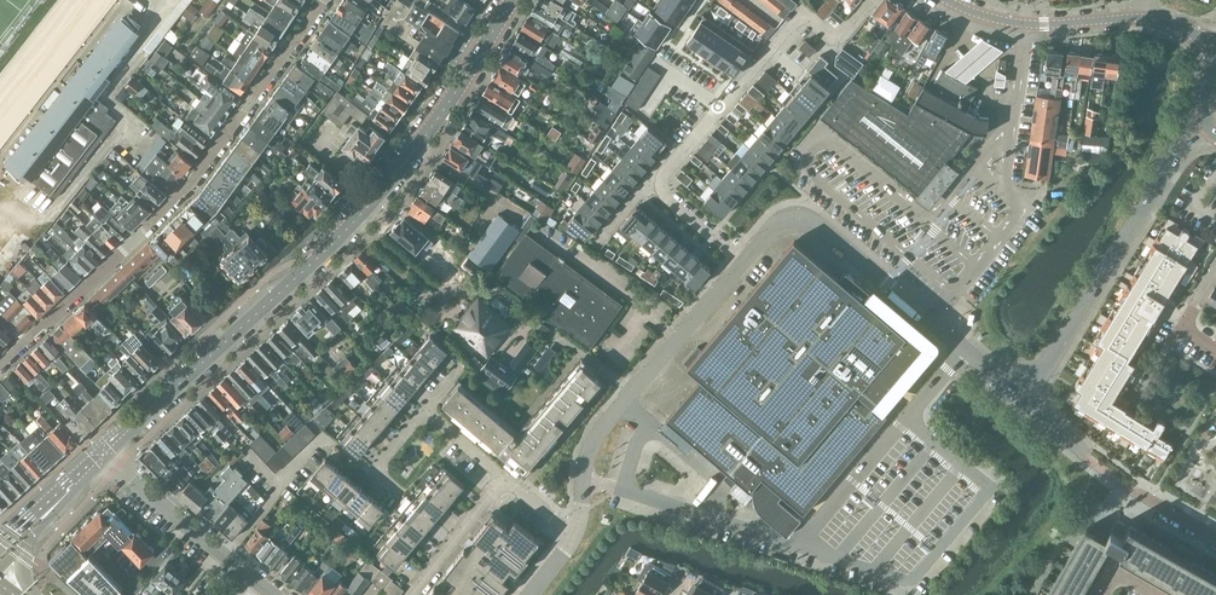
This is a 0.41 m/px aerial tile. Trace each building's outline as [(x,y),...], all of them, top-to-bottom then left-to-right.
[(160,32),(165,36),(171,28),(181,16),(193,0),(185,0),(160,32)] [(276,0),(267,0),(275,5),(270,12),(288,24),(295,13),(276,0)] [(295,13),(303,2),(300,0),(276,0),(295,13)] [(342,1),(363,16),(366,11),(380,21),(382,17),(368,7),(358,0),(343,0),(342,1)] [(368,7),(382,17),(384,13),(371,3),(373,0),(358,0),(368,7)] [(453,42),(460,30),(424,7),(429,0),(396,0),(390,10),(387,8),(384,15),(386,17),(382,23),(416,46),(440,63),(447,51),(448,52),(454,43),(453,42)] [(429,0),(441,9),(443,6),(467,22),(477,6),(468,0),(429,0)] [(575,26),(577,23),(576,21),(573,19),(577,13),(564,6),(555,0),(539,0),(537,4),(575,26)] [(592,3),(601,10),(606,14),(609,9),(605,6),(598,0),(588,0),(592,3)] [(606,14),(617,23),(628,8),(618,0),(616,0),(609,9),(606,14)] [(656,10),(677,24),(685,13),(666,0),(663,0),(656,10)] [(685,13),(693,2),(690,0),(666,0),(685,13)] [(728,7),(732,10),(733,11),(740,1),(738,0),(733,0),(728,7)] [(768,6),(773,9),(780,1),(778,0),(772,0),(768,6)] [(840,1),(838,0),(830,0),(818,14),(824,20),(840,1)] [(893,1),(892,0),(883,0),(868,19),(875,24),(875,23),(887,32),(898,16),(905,9),(904,8),(903,6),(904,5),(900,2),(899,3),(897,3),(896,2),(896,3),(893,1)] [(363,16),(342,1),(337,10),(358,25),(360,20),(370,27),(373,23),(363,16)] [(740,1),(733,11),(738,15),(745,5),(740,1)] [(780,1),(773,9),(778,13),(785,5),(781,2),(780,1)] [(572,30),(574,26),(537,4),(531,14),(544,22),(542,25),(552,30),(555,32),(560,22),(562,23),(562,24),(572,30)] [(745,5),(738,15),(743,19),(750,9),(745,5)] [(785,5),(778,13),(784,19),(792,10),(785,5)] [(721,6),(716,12),(720,15),(725,9),(721,6)] [(251,7),(247,13),(263,23),(281,35),(288,24),(270,12),(267,17),(251,7)] [(725,9),(720,15),(724,18),(729,12),(725,9)] [(750,9),(743,19),(748,22),(755,13),(750,9)] [(337,10),(332,18),(352,33),(355,29),(362,34),(359,38),(366,43),(372,35),(365,30),(358,25),(337,10)] [(643,21),(643,22),(664,36),(671,25),(671,26),(672,25),(658,16),(650,10),(650,11),(643,21)] [(897,22),(885,40),(897,48),(917,18),(907,11),(899,23),(897,22)] [(260,28),(255,34),(255,35),(273,46),(274,46),(277,45),(279,42),(278,39),(281,35),(263,23),(247,13),(244,18),(260,28)] [(755,13),(748,22),(753,26),(760,17),(755,13)] [(694,32),(687,43),(697,49),(715,23),(705,16),(694,32)] [(7,166),(10,168),(8,171),(11,173),(11,174),(21,181),(26,174),(56,198),(116,121),(106,113),(109,109),(96,99),(111,79),(107,75),(144,28),(141,27),(132,19),(131,19),(128,17),(126,20),(123,18),(7,166)] [(548,37),(552,31),(529,17),(522,29),(557,51),(561,45),(548,37)] [(760,17),(753,26),(754,27),(758,30),(765,20),(760,17)] [(638,18),(630,30),(656,47),(657,48),(657,47),(664,36),(643,22),(643,21),(638,18)] [(324,28),(325,28),(345,44),(353,49),(356,45),(348,40),(351,35),(331,19),(330,20),(329,20),(325,25),(327,25),(324,28)] [(925,22),(920,19),(909,34),(907,33),(897,48),(904,53),(914,39),(920,44),(932,27),(931,27),(931,24),(927,22),(925,22)] [(740,20),(735,26),(739,29),(744,23),(740,20)] [(765,20),(758,30),(763,33),(770,24),(765,20)] [(715,23),(697,49),(707,56),(724,30),(721,27),(715,23)] [(744,23),(739,29),(743,32),(747,26),(744,23)] [(763,33),(762,34),(767,38),(768,38),(768,39),(776,29),(770,24),(763,33)] [(255,34),(243,25),(240,29),(249,36),(244,43),(265,58),(266,58),(267,56),(268,56),(270,53),(270,51),(273,47),(255,35),(255,34)] [(386,30),(380,26),(375,34),(381,38),(386,30)] [(171,28),(165,36),(172,41),(175,43),(181,36),(171,28)] [(325,28),(319,37),(339,52),(342,48),(350,53),(353,49),(345,44),(325,28)] [(753,29),(749,36),(753,38),(757,32),(753,29)] [(936,29),(929,41),(928,40),(915,63),(922,67),(928,57),(935,61),(938,54),(949,36),(947,35),(948,34),(942,31),(942,32),(936,29)] [(724,30),(707,56),(716,62),(734,36),(724,30)] [(514,44),(513,47),(540,63),(552,71),(556,66),(544,54),(548,47),(542,43),(521,31),(520,32),(518,32),(515,36),(516,39),(513,43),(514,44)] [(374,49),(381,38),(375,34),(369,45),(374,49)] [(201,43),(207,47),(212,40),(206,36),(201,43)] [(734,36),(716,62),(726,69),(743,43),(734,36)] [(314,43),(312,45),(341,66),(344,62),(336,57),(339,52),(319,37),(318,37),(316,38),(313,42),(314,43)] [(244,43),(236,38),(233,43),(239,47),(238,47),(244,51),(240,57),(258,69),(259,68),(260,67),(262,64),(262,63),(265,58),(244,43)] [(816,49),(806,40),(800,48),(810,56),(816,49)] [(166,57),(174,47),(165,41),(158,51),(166,57)] [(651,59),(654,54),(656,51),(644,43),(639,51),(641,53),(651,59)] [(743,43),(726,69),(736,76),(738,72),(754,50),(743,43)] [(307,54),(327,69),(330,65),(338,71),(341,66),(312,45),(307,54)] [(203,65),(211,54),(198,46),(191,56),(203,65)] [(416,46),(410,57),(431,72),(433,68),(435,70),(440,63),(416,46)] [(410,57),(404,53),(394,47),(391,51),(401,57),(397,64),(403,68),(426,84),(431,76),(429,75),(431,72),(410,57)] [(505,55),(502,59),(503,62),(502,63),(503,63),(519,73),(520,74),(523,76),(524,75),(526,74),(529,69),(529,67),(529,66),(541,73),(542,71),(549,76),(552,71),(540,63),(513,47),(508,54),(508,53),(507,54),(505,55)] [(835,64),(854,78),(864,63),(854,56),(843,48),(836,56),(835,64)] [(367,49),(362,56),(368,60),(373,52),(367,49)] [(159,66),(166,57),(158,51),(157,51),(153,57),(155,60),(153,62),(159,66)] [(1061,98),(1065,75),(1061,74),(1064,54),(1056,53),(1055,51),(1051,51),(1050,52),(1048,52),(1047,63),(1045,64),(1044,68),(1045,70),(1045,73),(1054,74),(1054,76),(1050,97),(1061,98)] [(1074,98),(1080,55),(1075,54),(1074,52),(1071,52),(1070,53),(1068,53),(1064,82),(1071,83),(1070,97),(1074,98)] [(644,70),(651,59),(641,53),(634,63),(644,70)] [(1092,75),(1091,87),(1103,88),(1108,56),(1104,56),(1103,54),(1099,53),(1098,55),(1095,55),(1095,57),(1092,75)] [(327,69),(307,54),(301,63),(329,84),(332,79),(324,74),(327,69)] [(1089,76),(1092,56),(1091,56),(1089,54),(1086,54),(1084,55),(1080,55),(1074,98),(1079,98),(1082,75),(1089,76)] [(829,62),(821,55),(808,70),(829,87),(839,76),(826,65),(829,62)] [(1103,90),(1103,91),(1108,92),(1109,83),(1117,84),(1117,78),(1120,58),(1118,58),(1117,56),(1114,55),(1113,57),(1108,56),(1103,88),(1103,90)] [(236,63),(226,56),(222,62),(227,65),(248,80),(250,81),(252,78),(253,77),(255,75),(255,73),(258,69),(240,57),(236,63)] [(367,60),(362,57),(357,66),(361,68),(367,60)] [(944,69),(942,68),(941,70),(942,70),(931,90),(924,86),(908,114),(852,79),(821,118),(921,197),(935,178),(943,184),(964,157),(956,151),(971,131),(988,133),(989,117),(984,117),(990,108),(981,103),(972,117),(964,112),(985,76),(951,57),(944,69)] [(1005,75),(1006,67),(1007,60),(1000,59),(998,71),(1005,75)] [(399,74),(395,79),(418,95),(422,90),(421,88),(424,85),(402,70),(389,61),(386,65),(399,74)] [(250,81),(248,80),(227,65),(222,72),(208,62),(205,67),(218,76),(224,81),(242,93),(245,88),(247,87),(249,84),(249,83),(250,81)] [(313,82),(328,93),(331,96),(335,91),(331,89),(316,77),(297,63),(289,73),(308,88),(313,82)] [(634,63),(627,73),(637,79),(644,70),(634,63)] [(519,95),(528,82),(501,66),(497,71),(496,71),(493,72),(492,74),(492,75),(492,77),(493,78),(493,79),(504,86),(519,95)] [(881,73),(871,89),(892,102),(901,86),(888,78),(893,71),(886,66),(881,73)] [(661,75),(649,67),(645,73),(657,81),(661,75)] [(355,68),(351,75),(356,78),(360,71),(355,68)] [(831,89),(829,87),(808,70),(799,81),(822,100),(831,89)] [(766,71),(762,75),(770,82),(774,78),(766,71)] [(204,79),(201,83),(208,89),(215,93),(233,107),(240,97),(222,83),(208,73),(204,79)] [(289,73),(281,83),(300,98),(308,88),(289,73)] [(657,81),(645,73),(641,79),(653,86),(657,81)] [(395,79),(388,74),(385,79),(380,75),(378,77),(376,79),(389,88),(410,103),(412,100),(415,100),(418,95),(395,79)] [(351,75),(346,84),(350,87),(356,78),(351,75)] [(621,75),(613,87),(627,95),(634,83),(621,75)] [(490,82),(483,94),(512,112),(521,99),(505,89),(504,91),(502,90),(504,86),(493,79),(490,83),(490,82)] [(653,86),(641,79),(637,85),(649,92),(653,86)] [(372,89),(382,97),(404,112),(406,111),(409,108),(408,106),(410,103),(389,88),(379,80),(372,89)] [(822,100),(799,81),(790,92),(794,95),(811,109),(811,108),(813,110),(822,100)] [(539,87),(533,82),(530,87),(536,91),(539,87)] [(274,94),(293,109),(300,98),(281,83),(274,94)] [(606,84),(602,91),(613,97),(622,103),(626,96),(626,95),(618,91),(613,87),(612,86),(607,83),(606,83),(606,84)] [(649,92),(637,85),(633,90),(645,98),(649,92)] [(748,92),(759,102),(765,95),(754,85),(748,92)] [(367,92),(380,100),(376,105),(399,122),(402,117),(402,115),(404,112),(382,97),(372,89),(370,88),(367,92)] [(202,99),(208,103),(226,117),(233,107),(208,89),(205,93),(206,94),(202,99)] [(645,98),(633,90),(629,96),(641,104),(645,98)] [(351,100),(339,91),(323,112),(342,127),(351,114),(363,123),(370,114),(357,105),(351,100)] [(739,102),(747,109),(750,112),(759,102),(748,92),(739,102)] [(266,104),(285,119),(293,109),(274,94),(266,104)] [(811,109),(794,95),(785,105),(804,121),(813,110),(811,108),(811,109)] [(1055,143),(1061,98),(1050,97),(1037,95),(1026,176),(1049,179),(1055,143)] [(357,105),(370,114),(391,130),(393,127),(395,127),(399,122),(376,105),(366,98),(363,103),(354,96),(351,100),(357,105)] [(514,116),(482,96),(475,108),(476,108),(498,121),(507,127),(511,121),(514,116)] [(641,105),(629,96),(625,102),(638,110),(641,105)] [(608,106),(616,111),(617,111),(620,105),(612,100),(608,106)] [(601,101),(596,109),(598,111),(607,117),(612,120),(617,112),(616,111),(608,106),(601,101)] [(226,117),(208,103),(204,108),(196,102),(193,107),(194,108),(219,126),(226,117)] [(747,109),(739,102),(730,113),(738,120),(747,109)] [(285,119),(266,104),(258,115),(277,130),(285,119)] [(804,121),(785,105),(776,116),(795,132),(804,121)] [(212,136),(219,126),(194,108),(191,112),(197,117),(193,122),(212,136)] [(1088,108),(1086,117),(1099,119),(1100,113),(1088,108)] [(622,111),(617,119),(622,122),(627,115),(622,111)] [(463,127),(484,140),(490,131),(500,138),(505,131),(474,112),(469,118),(468,119),(466,119),(463,123),(464,125),(463,127)] [(597,113),(593,119),(607,128),(610,124),(605,121),(606,119),(597,113)] [(738,120),(730,113),(726,117),(735,124),(738,120)] [(258,115),(251,125),(269,141),(277,130),(258,115)] [(786,142),(795,132),(776,116),(767,126),(786,142)] [(1086,117),(1084,133),(1096,134),(1099,119),(1086,117)] [(617,119),(612,127),(617,130),(622,122),(617,119)] [(210,139),(185,120),(177,128),(203,148),(210,139)] [(579,124),(573,121),(569,127),(576,131),(579,124)] [(367,131),(360,126),(358,128),(352,123),(347,131),(353,135),(345,145),(355,153),(353,155),(365,164),(369,159),(369,158),(373,157),(376,154),(375,150),(376,149),(375,149),(384,136),(370,126),(367,131)] [(721,123),(718,128),(726,135),(729,130),(721,123)] [(251,125),(243,135),(262,151),(269,141),(251,125)] [(786,142),(767,126),(758,137),(777,153),(786,142)] [(589,138),(597,143),(605,131),(599,127),(596,131),(594,130),(589,138)] [(668,142),(649,127),(640,137),(658,153),(668,142)] [(203,148),(177,128),(171,138),(178,143),(177,144),(195,158),(203,148)] [(454,142),(476,156),(475,158),(483,162),(490,167),(493,163),(481,155),(482,153),(479,151),(484,143),(462,129),(461,130),(459,130),(456,135),(457,137),(456,138),(454,142)] [(298,130),(293,135),(295,137),(294,139),(297,142),(303,134),(298,130)] [(1083,140),(1081,149),(1084,150),(1084,151),(1084,152),(1084,154),(1085,155),(1086,157),(1087,158),(1088,160),(1089,160),(1091,161),(1093,162),(1095,162),(1096,161),(1098,161),(1099,160),(1101,159),(1102,158),(1103,157),(1104,156),(1104,155),(1105,154),(1105,151),(1108,152),(1110,137),(1096,137),(1096,134),(1084,133),(1084,137),(1083,137),(1083,140)] [(243,135),(236,146),(254,161),(262,151),(243,135)] [(607,135),(602,142),(607,146),(612,138),(607,135)] [(658,153),(640,137),(631,148),(649,164),(658,153)] [(710,137),(703,144),(714,153),(720,146),(710,137)] [(777,153),(758,137),(750,147),(768,163),(777,153)] [(596,144),(586,138),(576,153),(586,160),(596,144)] [(602,142),(597,150),(602,153),(607,146),(602,142)] [(703,144),(697,152),(707,161),(714,153),(703,144)] [(446,150),(444,154),(444,157),(499,192),(503,184),(492,177),(491,180),(479,172),(477,171),(480,165),(471,158),(472,157),(470,156),(452,145),(451,147),(450,149),(449,149),(447,150),(446,150)] [(236,146),(227,157),(246,173),(254,161),(236,146)] [(768,163),(750,147),(741,158),(759,174),(768,163)] [(649,164),(631,148),(622,159),(640,174),(649,164)] [(160,149),(157,154),(163,159),(166,154),(160,149)] [(166,163),(181,175),(182,175),(192,164),(176,151),(170,158),(166,162),(166,163)] [(578,173),(586,160),(580,156),(576,153),(568,166),(572,169),(578,173)] [(157,154),(142,172),(166,192),(181,175),(166,163),(166,162),(163,159),(157,154)] [(694,155),(691,159),(699,166),(703,162),(694,155)] [(227,157),(219,168),(237,184),(246,173),(227,157)] [(592,158),(587,166),(592,169),(597,161),(592,158)] [(759,174),(741,158),(732,168),(750,184),(759,174)] [(640,174),(622,159),(613,169),(631,185),(640,174)] [(307,168),(336,193),(337,193),(336,192),(338,190),(341,190),(344,187),(344,186),(343,184),(344,183),(324,166),(320,171),(311,164),(307,168)] [(587,166),(582,173),(587,177),(592,169),(587,166)] [(211,179),(229,195),(237,184),(219,168),(211,179)] [(750,184),(732,168),(723,179),(741,195),(750,184)] [(631,185),(613,169),(604,180),(622,195),(631,185)] [(1094,169),(1077,193),(1080,196),(1081,197),(1095,178),(1099,173),(1094,169)] [(451,191),(456,184),(436,170),(436,171),(433,171),(430,175),(431,178),(428,182),(461,204),(464,200),(451,191)] [(676,176),(688,186),(693,179),(682,170),(676,176)] [(564,171),(555,186),(564,192),(574,177),(564,171)] [(142,172),(134,181),(159,202),(167,193),(166,192),(142,172)] [(311,175),(302,185),(325,206),(326,205),(329,205),(332,201),(331,198),(335,195),(311,175)] [(538,178),(532,186),(548,196),(553,187),(538,178)] [(229,195),(211,179),(203,190),(220,207),(229,195)] [(741,195),(723,179),(714,189),(732,205),(741,195)] [(622,195),(604,180),(595,190),(613,206),(622,195)] [(142,187),(134,181),(130,186),(138,192),(135,197),(152,210),(159,202),(142,187)] [(458,209),(461,204),(428,182),(425,186),(423,187),(420,191),(421,193),(420,194),(440,208),(445,200),(458,209)] [(576,182),(571,189),(577,193),(582,185),(576,182)] [(325,206),(302,185),(300,184),(289,197),(310,216),(315,211),(318,214),(319,214),(320,213),(322,212),(324,209),(325,207),(326,206),(325,206)] [(84,188),(76,198),(80,202),(88,192),(84,188)] [(732,205),(714,189),(704,201),(723,216),(732,205)] [(613,206),(595,190),(586,201),(604,217),(613,206)] [(561,199),(562,199),(566,202),(571,194),(566,191),(561,199)] [(191,202),(208,219),(218,210),(219,209),(201,192),(201,193),(191,202)] [(118,198),(120,199),(141,220),(152,210),(135,197),(129,202),(123,196),(122,197),(121,195),(118,198)] [(430,216),(442,224),(447,217),(418,197),(408,211),(425,223),(430,216)] [(76,198),(72,203),(79,210),(84,205),(82,204),(80,202),(76,198)] [(111,209),(132,229),(141,220),(120,199),(116,203),(111,209)] [(604,217),(586,201),(577,212),(595,227),(604,217)] [(191,202),(181,212),(198,229),(208,219),(191,202)] [(648,216),(637,206),(617,229),(629,239),(632,234),(648,216)] [(93,214),(103,223),(120,240),(130,231),(112,214),(108,218),(98,209),(93,214)] [(181,212),(171,221),(188,239),(198,229),(181,212)] [(595,227),(577,212),(568,222),(565,219),(560,225),(572,236),(577,238),(581,233),(586,238),(595,227)] [(469,254),(490,271),(520,230),(498,214),(469,254)] [(658,225),(648,216),(632,234),(643,243),(658,225)] [(404,221),(397,230),(421,250),(432,236),(409,217),(405,222),(404,221)] [(84,223),(93,232),(111,249),(120,240),(103,223),(99,227),(89,218),(84,223)] [(1081,390),(1079,394),(1074,391),(1073,391),(1072,391),(1071,391),(1071,392),(1065,401),(1087,414),(1083,421),(1091,425),(1094,419),(1123,436),(1119,443),(1126,447),(1130,441),(1159,458),(1155,465),(1158,467),(1162,461),(1163,461),(1173,444),(1159,436),(1166,425),(1166,424),(1166,423),(1165,423),(1165,422),(1162,420),(1161,420),(1160,420),(1159,420),(1158,421),(1154,427),(1127,410),(1131,403),(1119,395),(1138,365),(1129,360),(1132,354),(1135,356),(1157,319),(1155,317),(1165,300),(1174,306),(1177,302),(1170,298),(1188,270),(1194,274),(1199,266),(1192,262),(1206,240),(1197,235),(1196,234),(1195,234),(1194,235),(1193,236),(1190,240),(1187,238),(1190,233),(1190,232),(1190,231),(1189,230),(1186,228),(1185,228),(1184,228),(1183,228),(1183,229),(1182,229),(1179,234),(1176,232),(1179,227),(1179,226),(1179,225),(1179,224),(1178,223),(1169,218),(1156,239),(1149,235),(1145,243),(1151,247),(1134,275),(1127,271),(1125,276),(1131,279),(1128,284),(1122,280),(1119,285),(1125,289),(1108,317),(1101,313),(1097,321),(1103,325),(1092,343),(1098,347),(1075,384),(1075,385),(1075,386),(1076,387),(1077,388),(1081,390)] [(171,221),(161,231),(178,249),(188,239),(171,221)] [(249,276),(250,272),(255,268),(236,247),(234,245),(235,244),(226,235),(218,225),(210,232),(212,234),(206,240),(212,247),(210,248),(210,249),(216,244),(218,241),(222,246),(229,253),(222,260),(228,267),(224,271),(231,279),(236,275),(241,280),(245,280),(249,276)] [(669,234),(658,225),(643,243),(653,252),(669,234)] [(84,241),(86,243),(102,258),(111,249),(93,232),(89,236),(80,227),(75,232),(84,241)] [(234,245),(236,247),(255,268),(260,263),(263,263),(264,263),(268,259),(268,255),(263,249),(268,245),(261,237),(256,241),(250,235),(244,240),(234,230),(232,229),(226,235),(235,244),(234,245)] [(178,249),(161,231),(151,241),(168,258),(178,249)] [(679,243),(669,234),(653,252),(664,261),(679,243)] [(496,275),(590,346),(620,305),(563,263),(565,259),(559,255),(557,258),(525,235),(496,275)] [(66,240),(73,248),(93,266),(102,258),(86,243),(80,247),(70,237),(66,240)] [(677,408),(667,420),(679,430),(683,434),(684,434),(699,446),(703,450),(707,453),(706,454),(711,458),(711,457),(729,472),(734,477),(735,479),(738,481),(739,480),(751,491),(753,488),(757,483),(763,477),(777,489),(788,498),(787,499),(792,502),(804,512),(814,500),(818,496),(828,484),(823,479),(882,410),(879,408),(893,392),(893,393),(894,393),(895,394),(896,394),(897,394),(898,394),(898,393),(899,393),(900,393),(900,392),(901,392),(901,391),(902,391),(902,390),(902,389),(902,388),(902,387),(902,386),(902,385),(901,385),(901,384),(900,384),(929,349),(930,349),(930,348),(930,347),(930,346),(931,346),(931,345),(931,344),(930,344),(930,343),(930,342),(929,342),(929,341),(846,271),(839,279),(834,275),(811,255),(812,255),(807,251),(796,242),(795,241),(785,253),(784,253),(780,257),(781,258),(749,295),(749,294),(745,299),(746,299),(726,322),(725,322),(722,326),(722,327),(702,350),(698,346),(695,350),(684,363),(689,366),(689,367),(702,378),(697,384),(681,403),(677,407),(677,408)] [(149,243),(96,293),(106,303),(132,279),(134,281),(161,255),(149,243)] [(690,252),(679,243),(664,261),(674,270),(690,252)] [(93,266),(73,248),(65,256),(69,260),(84,274),(93,266)] [(373,270),(379,264),(365,249),(355,259),(369,274),(367,275),(369,278),(377,286),(383,280),(373,270)] [(605,254),(613,259),(616,253),(608,249),(605,254)] [(701,261),(690,252),(674,270),(685,279),(701,261)] [(58,258),(59,257),(57,255),(53,259),(76,282),(84,274),(69,260),(64,264),(58,258)] [(616,261),(624,266),(627,261),(620,256),(616,261)] [(61,268),(53,260),(45,268),(53,276),(67,290),(76,282),(61,268)] [(339,274),(347,283),(352,288),(366,274),(364,272),(353,261),(339,274)] [(624,266),(632,271),(635,266),(627,261),(624,266)] [(711,270),(701,261),(685,279),(696,288),(711,270)] [(22,264),(14,273),(19,278),(23,274),(31,281),(30,281),(34,285),(30,290),(33,294),(47,309),(56,301),(42,286),(22,264)] [(640,276),(648,281),(651,276),(643,271),(640,276)] [(648,281),(655,286),(659,280),(651,276),(648,281)] [(51,277),(42,286),(56,301),(65,292),(51,277)] [(369,278),(365,282),(373,290),(377,286),(369,278)] [(334,279),(325,287),(348,312),(352,309),(346,301),(350,297),(334,279)] [(348,312),(325,287),(316,295),(332,313),(337,309),(347,319),(351,316),(348,312)] [(1215,288),(1214,288),(1207,301),(1215,307),(1215,289),(1215,288)] [(661,293),(669,298),(672,294),(664,289),(661,293)] [(24,302),(38,317),(47,309),(33,294),(30,290),(21,298),(24,302)] [(96,293),(86,303),(96,313),(106,303),(96,293)] [(669,298),(676,303),(679,299),(672,294),(669,298)] [(183,297),(171,309),(177,315),(172,320),(186,335),(193,328),(194,329),(202,321),(201,320),(209,313),(194,298),(189,303),(183,297)] [(479,298),(454,327),(455,328),(479,349),(488,356),(506,334),(504,333),(511,325),(505,320),(510,314),(509,310),(505,307),(506,305),(501,300),(499,302),(495,298),(492,299),(487,304),(479,298)] [(4,314),(23,332),(34,321),(30,317),(33,313),(25,306),(18,299),(4,314)] [(328,318),(311,300),(304,306),(299,310),(299,311),(292,317),(310,336),(324,323),(335,334),(342,328),(330,316),(328,318)] [(86,303),(75,313),(86,324),(88,326),(94,320),(97,324),(96,325),(103,333),(109,328),(96,313),(86,303)] [(176,343),(182,337),(163,318),(166,316),(157,306),(148,315),(157,324),(160,328),(153,335),(170,352),(177,345),(176,343)] [(86,324),(75,313),(62,325),(73,336),(86,324)] [(541,319),(537,324),(544,330),(548,325),(541,319)] [(278,330),(297,352),(303,347),(304,349),(310,344),(289,320),(278,330)] [(3,345),(14,335),(0,323),(0,342),(3,345)] [(51,335),(81,367),(92,357),(62,325),(51,335)] [(405,332),(409,337),(417,329),(412,325),(405,332)] [(270,343),(278,352),(288,362),(289,361),(290,362),(294,362),(295,361),(298,364),(303,360),(279,335),(276,331),(275,332),(273,331),(270,335),(270,337),(267,339),(270,343)] [(124,342),(149,370),(152,367),(154,367),(158,363),(158,362),(158,361),(141,344),(143,342),(134,332),(127,339),(124,342)] [(409,337),(405,332),(397,340),(401,344),(409,337)] [(155,340),(150,335),(148,333),(144,337),(142,339),(144,341),(151,348),(157,342),(155,340)] [(449,350),(431,335),(421,347),(438,362),(449,350)] [(49,337),(40,345),(53,358),(61,350),(49,337)] [(279,374),(287,383),(292,379),(283,370),(288,366),(266,341),(257,349),(279,374)] [(149,370),(124,342),(120,346),(129,355),(124,360),(141,378),(141,377),(143,377),(147,374),(147,372),(149,370)] [(482,370),(478,376),(485,381),(497,390),(501,384),(508,389),(518,376),(511,371),(514,367),(519,370),(520,370),(535,349),(527,343),(508,369),(507,368),(492,356),(490,358),(482,370)] [(40,345),(32,353),(44,366),(53,358),(40,345)] [(390,346),(382,354),(387,358),(394,351),(390,346)] [(438,362),(421,347),(411,359),(429,374),(438,362)] [(287,383),(279,374),(257,349),(248,357),(271,383),(276,378),(283,387),(287,383)] [(32,353),(23,361),(35,374),(44,366),(32,353)] [(374,361),(379,366),(387,358),(382,354),(374,361)] [(429,374),(411,359),(406,355),(397,367),(419,385),(429,374)] [(246,359),(237,367),(254,386),(257,389),(261,393),(269,385),(263,378),(246,359)] [(120,360),(107,372),(126,392),(132,386),(135,386),(138,383),(138,381),(139,380),(120,360)] [(35,374),(23,361),(14,369),(26,383),(35,374)] [(350,361),(338,373),(347,383),(359,371),(350,361)] [(602,381),(584,366),(522,439),(459,385),(444,404),(525,472),(602,381)] [(252,402),(258,398),(268,409),(272,405),(267,400),(257,389),(254,386),(237,367),(228,375),(252,402)] [(419,385),(397,367),(387,378),(409,397),(419,385)] [(360,375),(365,379),(372,372),(368,368),(360,375)] [(126,392),(107,372),(101,377),(107,383),(102,388),(115,402),(116,402),(118,402),(119,402),(122,399),(122,396),(126,392)] [(365,379),(360,375),(353,383),(357,387),(365,379)] [(221,388),(239,409),(248,400),(227,377),(218,385),(221,388)] [(14,386),(6,378),(1,382),(9,391),(14,386)] [(377,390),(399,409),(409,397),(387,378),(377,390)] [(0,384),(0,398),(3,401),(10,394),(0,383),(0,384)] [(208,394),(223,410),(229,416),(233,413),(241,421),(245,417),(231,402),(216,386),(208,394)] [(338,396),(343,401),(351,393),(346,389),(338,396)] [(371,406),(389,420),(399,409),(377,390),(367,402),(371,406)] [(100,391),(91,399),(106,415),(113,409),(113,405),(100,391)] [(229,438),(234,435),(225,426),(226,425),(220,418),(224,414),(207,395),(198,403),(215,422),(216,424),(229,438)] [(343,401),(338,396),(331,404),(335,408),(343,401)] [(97,423),(97,424),(106,415),(91,399),(82,407),(97,423)] [(196,405),(186,414),(206,435),(212,430),(216,434),(214,435),(222,444),(229,438),(216,424),(215,426),(196,405)] [(389,420),(371,406),(362,417),(379,432),(389,420)] [(97,423),(82,407),(73,416),(88,432),(97,423)] [(314,421),(318,425),(326,417),(321,413),(314,421)] [(370,444),(379,432),(362,417),(358,413),(347,425),(370,444)] [(186,414),(177,422),(197,445),(211,460),(212,460),(215,457),(200,441),(206,435),(186,414)] [(88,432),(73,416),(64,424),(79,440),(88,432)] [(297,416),(289,423),(296,431),(303,425),(303,422),(297,416)] [(79,440),(64,424),(62,422),(54,429),(46,420),(42,424),(67,451),(79,440)] [(177,422),(168,430),(183,446),(187,442),(193,449),(197,445),(177,422)] [(316,435),(306,424),(300,430),(310,440),(316,435)] [(288,425),(280,432),(287,440),(295,432),(288,425)] [(370,444),(347,425),(337,437),(359,456),(370,444)] [(56,461),(65,452),(49,434),(42,426),(36,431),(32,435),(56,461)] [(178,451),(183,447),(183,446),(168,430),(157,440),(175,459),(176,458),(184,467),(188,463),(180,455),(181,454),(178,451)] [(310,440),(300,430),(295,435),(305,446),(310,440)] [(954,434),(946,443),(964,458),(971,448),(954,434)] [(23,443),(30,452),(46,470),(56,461),(32,435),(23,443)] [(266,441),(260,435),(250,445),(255,451),(266,441)] [(305,446),(295,435),(289,441),(299,451),(305,446)] [(30,452),(23,443),(21,441),(11,450),(13,452),(21,460),(37,478),(46,470),(30,452)] [(148,449),(167,469),(174,472),(180,466),(160,444),(157,441),(148,449)] [(271,446),(266,441),(255,451),(261,456),(271,446)] [(299,451),(289,441),(283,446),(293,457),(299,451)] [(276,452),(271,446),(261,456),(266,462),(272,457),(276,452)] [(293,457),(283,446),(278,451),(288,462),(293,457)] [(174,472),(167,469),(148,449),(144,452),(143,453),(143,452),(141,452),(137,455),(137,458),(136,459),(146,469),(156,478),(156,477),(157,478),(176,494),(177,493),(185,483),(176,473),(174,472)] [(10,469),(11,469),(28,487),(37,478),(21,460),(13,452),(11,450),(1,459),(4,462),(10,469)] [(288,462),(278,451),(272,457),(282,467),(288,462)] [(282,467),(272,457),(266,462),(276,473),(282,467)] [(338,469),(326,458),(311,476),(323,486),(338,469)] [(216,465),(212,460),(211,460),(205,465),(210,470),(216,465)] [(0,465),(0,474),(18,495),(28,487),(11,469),(10,469),(4,462),(0,465)] [(205,493),(191,481),(179,495),(198,510),(213,521),(240,491),(248,482),(241,476),(243,475),(233,467),(230,464),(221,473),(226,478),(215,489),(211,486),(205,493)] [(455,497),(465,485),(441,465),(432,478),(455,497)] [(350,479),(338,469),(323,486),(335,496),(350,479)] [(10,503),(18,495),(0,474),(0,492),(10,503)] [(771,525),(784,537),(804,512),(792,502),(787,499),(788,498),(763,477),(753,487),(753,494),(753,499),(755,506),(758,513),(763,519),(771,525)] [(455,497),(432,478),(422,490),(445,509),(455,497)] [(362,488),(350,479),(335,496),(347,506),(362,488)] [(248,490),(252,495),(257,491),(252,486),(248,490)] [(373,498),(362,488),(347,506),(358,516),(373,498)] [(445,509),(422,490),(412,501),(435,521),(445,509)] [(257,491),(252,495),(257,500),(261,496),(257,491)] [(301,496),(310,503),(314,498),(305,491),(301,496)] [(0,511),(10,503),(0,492),(0,511)] [(314,498),(310,503),(318,509),(322,505),(314,498)] [(385,509),(373,498),(358,516),(370,526),(385,509)] [(243,507),(233,499),(214,522),(224,531),(240,512),(243,507)] [(435,521),(412,501),(402,513),(425,532),(435,521)] [(72,538),(73,539),(70,542),(87,558),(88,556),(109,536),(120,547),(121,547),(140,567),(155,553),(154,551),(154,550),(151,546),(149,546),(141,538),(142,536),(138,533),(136,533),(135,532),(133,533),(133,532),(133,531),(120,517),(125,513),(121,508),(116,513),(114,511),(113,512),(109,507),(104,511),(105,512),(103,514),(101,511),(100,512),(97,512),(94,515),(94,517),(89,522),(87,522),(84,525),(84,527),(79,532),(76,532),(73,535),(73,537),(72,538)] [(498,507),(429,594),(497,594),(540,540),(498,507)] [(325,515),(334,522),(337,517),(329,510),(325,515)] [(224,531),(233,538),(249,520),(240,512),(224,531)] [(286,550),(290,546),(289,545),(312,517),(306,513),(287,535),(286,534),(281,542),(282,543),(280,545),(280,546),(269,562),(273,565),(273,567),(275,569),(277,568),(279,570),(291,554),(286,550)] [(425,532),(402,513),(392,524),(415,544),(425,532)] [(337,517),(334,522),(342,528),(346,524),(337,517)] [(271,526),(263,519),(256,528),(258,529),(246,544),(251,548),(250,549),(255,552),(255,551),(256,552),(269,537),(266,533),(271,526)] [(1111,530),(1106,540),(1092,532),(1085,528),(1073,551),(1065,564),(1048,594),(1081,594),(1099,563),(1102,565),(1110,552),(1107,550),(1108,548),(1124,556),(1122,560),(1134,567),(1136,564),(1137,564),(1140,566),(1138,569),(1151,576),(1153,573),(1157,576),(1155,579),(1168,586),(1169,583),(1174,585),(1172,588),(1184,594),(1185,594),(1186,592),(1191,594),(1215,594),(1215,576),(1198,566),(1195,564),(1170,549),(1163,545),(1129,526),(1129,527),(1119,521),(1113,532),(1111,530)] [(415,544),(392,524),(382,536),(405,556),(415,544)] [(354,538),(363,545),(367,540),(358,533),(354,538)] [(269,562),(280,546),(280,545),(277,543),(279,540),(274,536),(271,539),(270,538),(258,554),(260,555),(260,557),(263,559),(265,559),(269,562)] [(405,556),(382,536),(372,548),(395,568),(405,556)] [(87,558),(70,542),(68,544),(66,542),(62,546),(63,547),(51,559),(92,594),(122,594),(123,593),(120,590),(121,589),(122,589),(89,556),(90,557),(89,557),(88,556),(87,558)] [(305,564),(306,563),(296,555),(282,573),(292,581),(305,564)] [(323,576),(324,574),(327,570),(331,566),(325,561),(316,572),(305,564),(292,581),(309,594),(323,576)] [(405,590),(370,562),(349,587),(343,594),(360,594),(372,581),(390,594),(400,594),(405,590)] [(167,563),(147,588),(152,591),(159,582),(164,587),(177,571),(175,570),(176,568),(170,563),(169,565),(167,563)] [(649,570),(642,581),(661,592),(668,581),(662,578),(666,572),(653,564),(649,570)] [(164,587),(170,591),(167,594),(174,594),(186,579),(184,577),(186,576),(179,571),(178,572),(177,571),(164,587)] [(349,587),(342,583),(338,580),(336,583),(324,574),(323,576),(309,594),(310,594),(343,594),(349,587)] [(691,594),(719,594),(723,588),(703,577),(698,585),(697,585),(691,594)] [(661,592),(642,581),(636,593),(635,594),(660,594),(661,592)]
